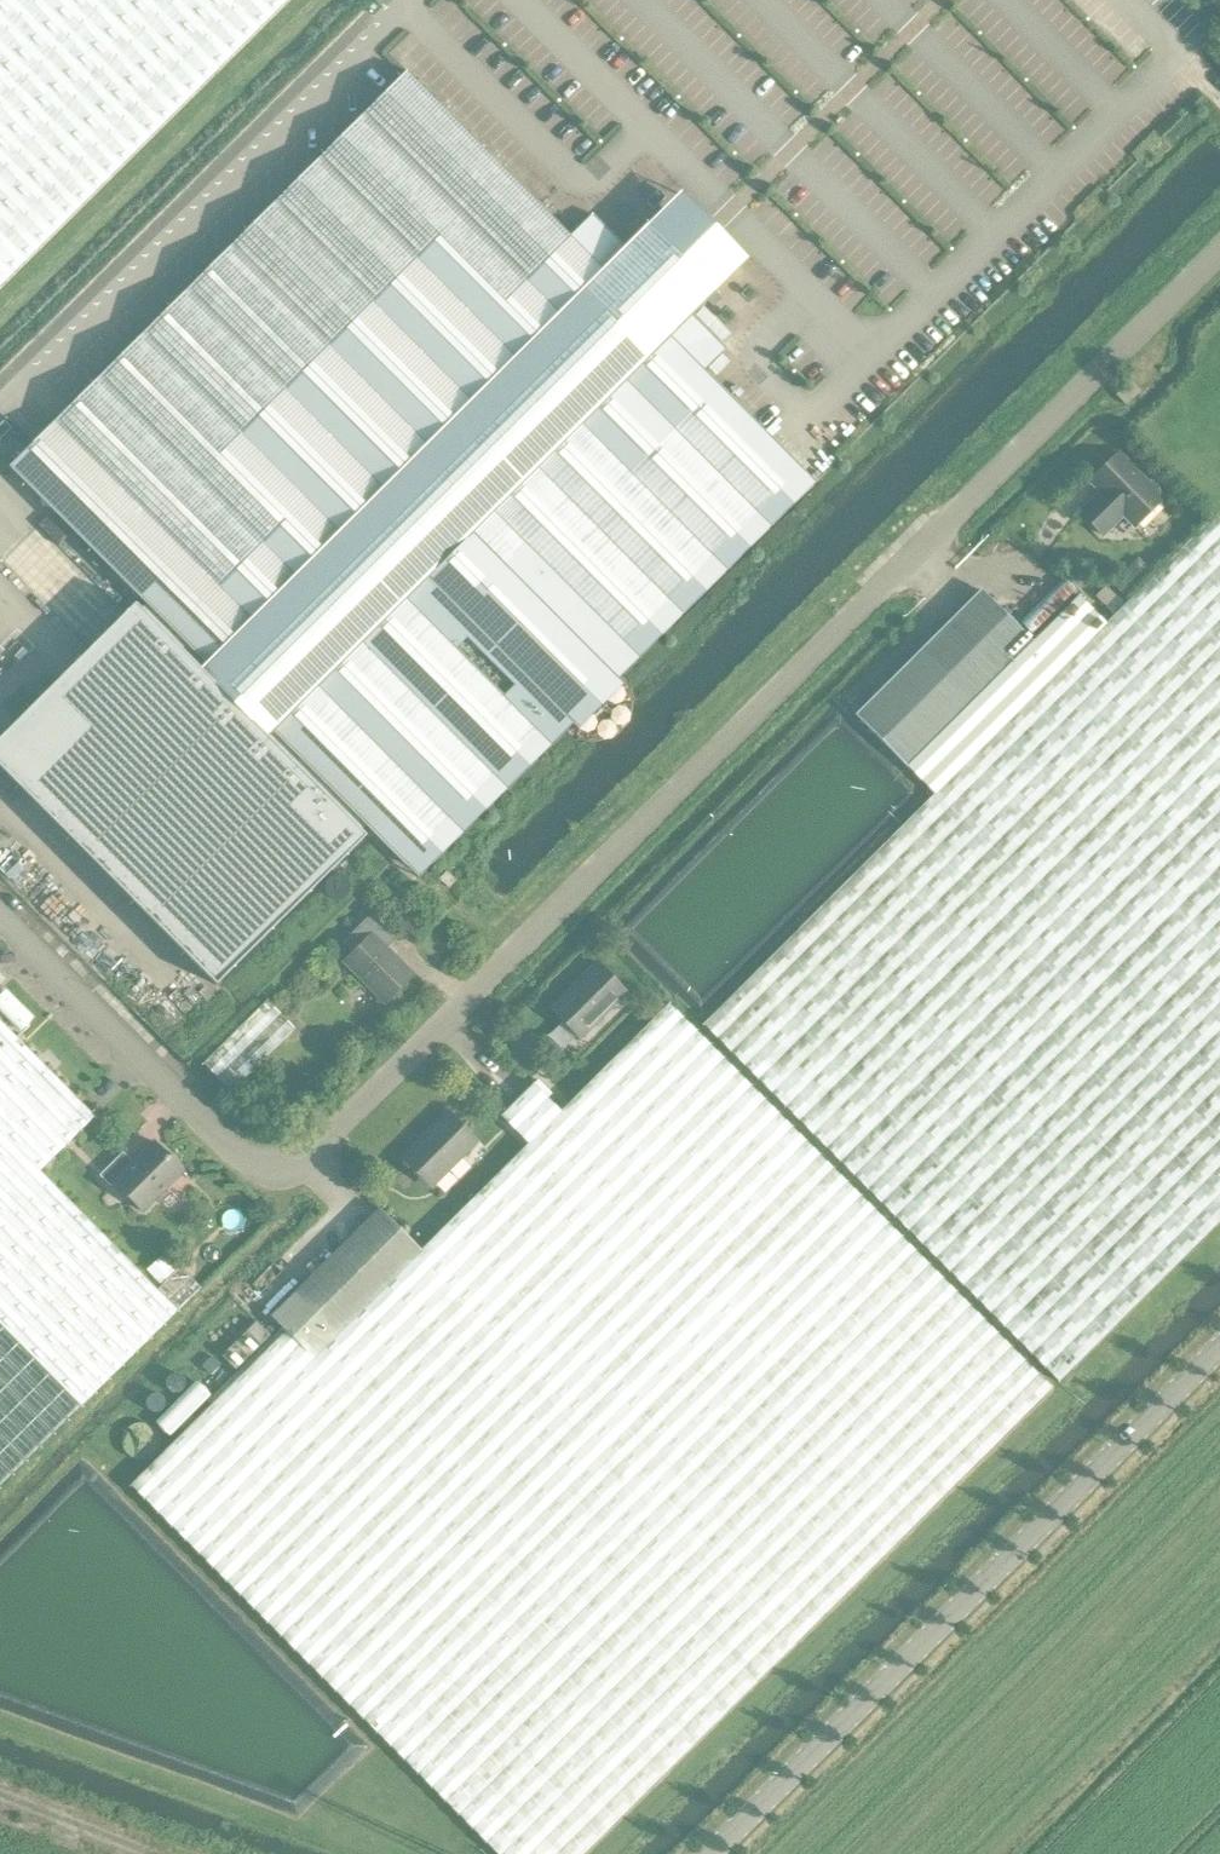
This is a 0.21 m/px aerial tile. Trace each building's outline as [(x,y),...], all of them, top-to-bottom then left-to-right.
[(287,0),(0,0),(0,286),(287,0)] [(570,237),(406,72),(9,467),(146,605),(141,610),(135,605),(0,739),(0,768),(216,985),(366,836),(360,831),(365,825),(404,864),(802,469),(704,370),(726,349),(693,316),(715,294),(647,226),(625,247),(592,215),(570,237)] [(1130,381),(1115,395),(1125,405),(1140,391),(1130,381)] [(1094,499),(1080,513),(1102,535),(1123,515),(1134,526),(1162,499),(1158,495),(1159,494),(1159,489),(1156,484),(1151,481),(1146,481),(1145,481),(1118,454),(1090,482),(1103,495),(1096,501),(1094,499)] [(1105,623),(934,793),(702,1024),(1059,1382),(1219,1222),(1219,523),(1213,516),(1105,623)] [(1106,607),(1116,596),(1106,586),(1096,597),(1106,607)] [(855,715),(934,793),(1105,623),(1077,596),(1032,642),(980,591),(855,715)] [(413,975),(386,948),(397,938),(373,914),(343,943),(353,953),(345,962),(385,1002),(413,975)] [(553,1009),(580,1037),(625,992),(597,965),(553,1009)] [(421,1250),(313,1357),(285,1330),(131,1485),(498,1853),(585,1853),(1052,1389),(668,1003),(560,1111),(528,1143),(421,1250)] [(40,1171),(95,1117),(0,1021),(0,1131),(40,1171)] [(500,1116),(528,1143),(560,1111),(533,1084),(500,1116)] [(476,1141),(448,1114),(404,1158),(431,1186),(476,1141)] [(178,1310),(158,1290),(40,1171),(0,1131),(0,1486),(178,1310)] [(143,1212),(184,1171),(154,1141),(113,1182),(143,1212)] [(285,1330),(313,1357),(421,1250),(380,1209),(272,1316),(285,1330)] [(236,1369),(270,1335),(256,1321),(221,1355),(236,1369)]
